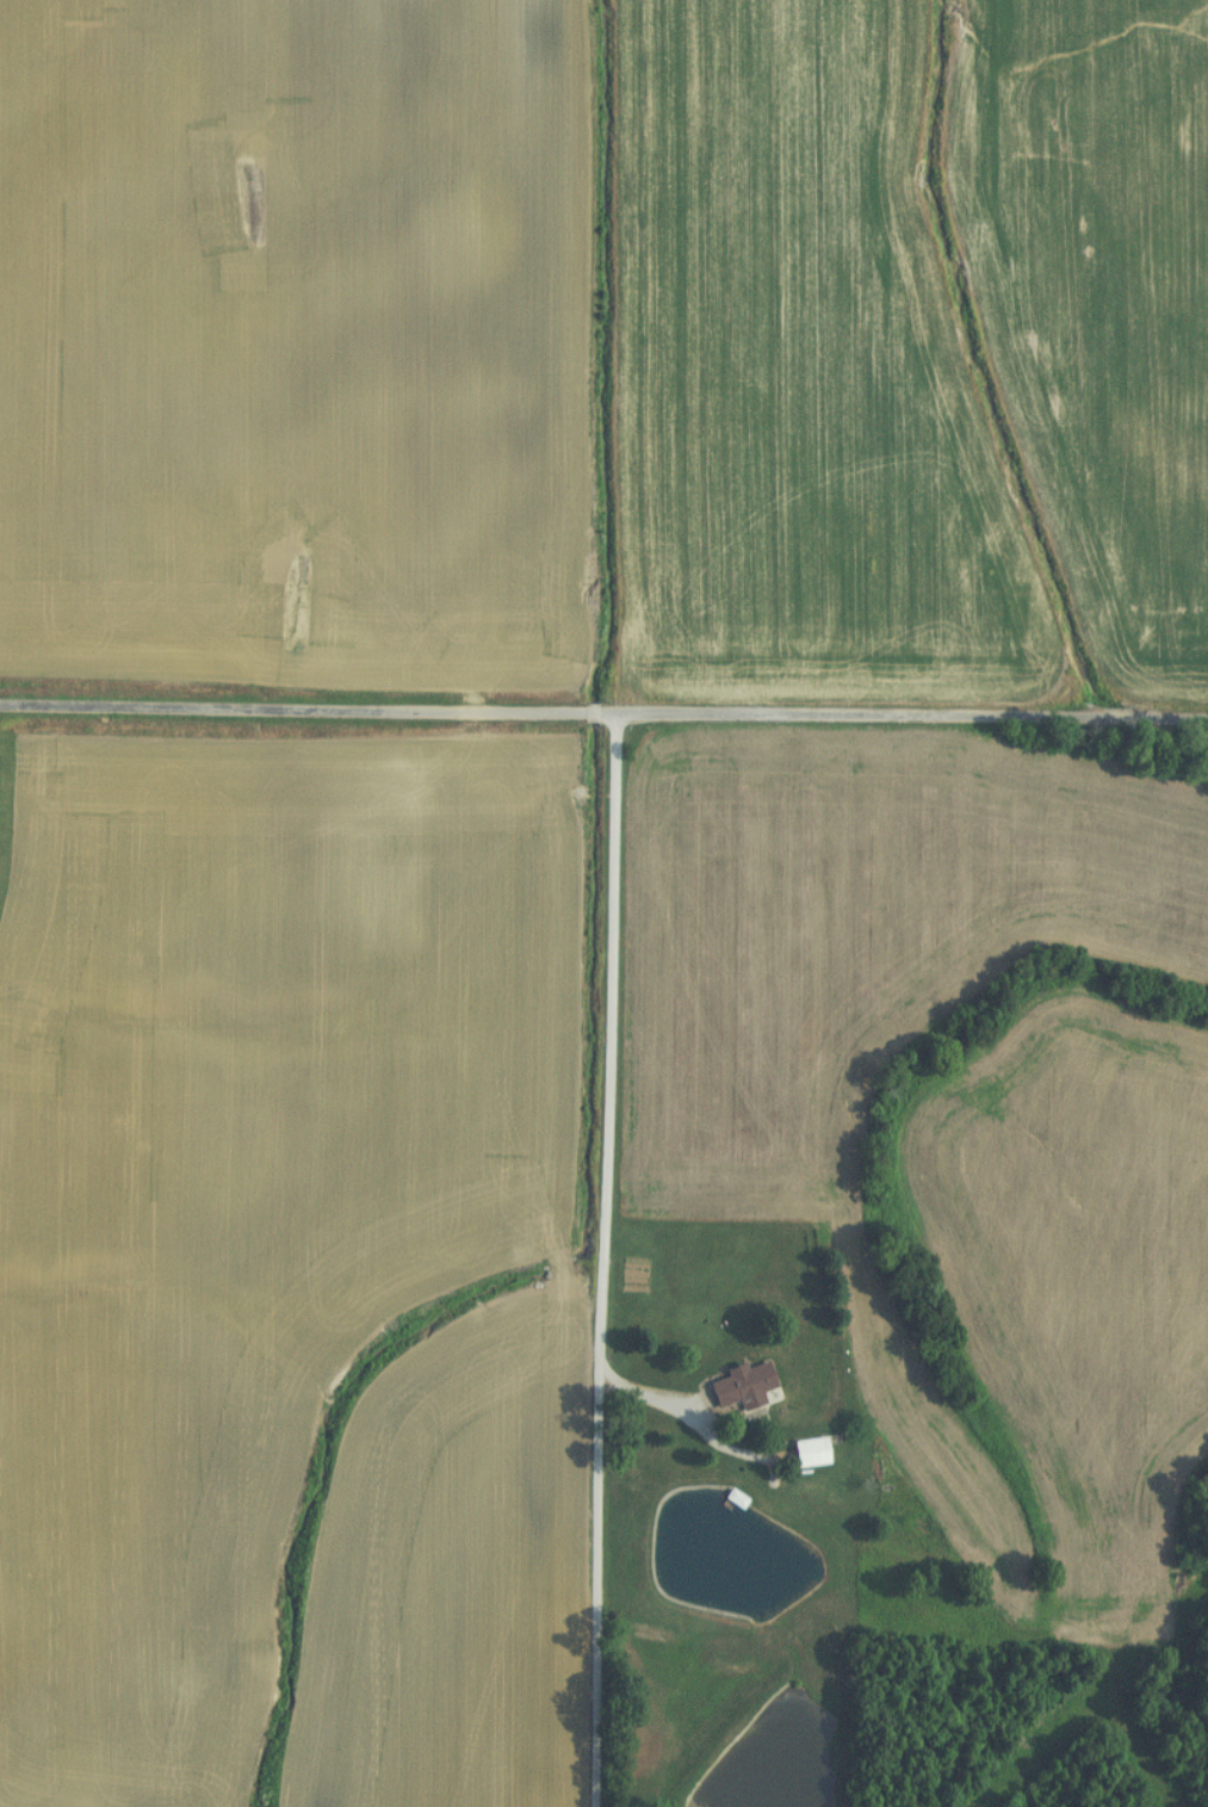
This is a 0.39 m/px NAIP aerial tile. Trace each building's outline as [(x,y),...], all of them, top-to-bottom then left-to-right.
[(710,1408),(771,1389),(761,1359),(719,1372),(721,1376),(702,1382),(710,1408)] [(786,1440),(789,1468),(823,1464),(820,1437),(786,1440)]
